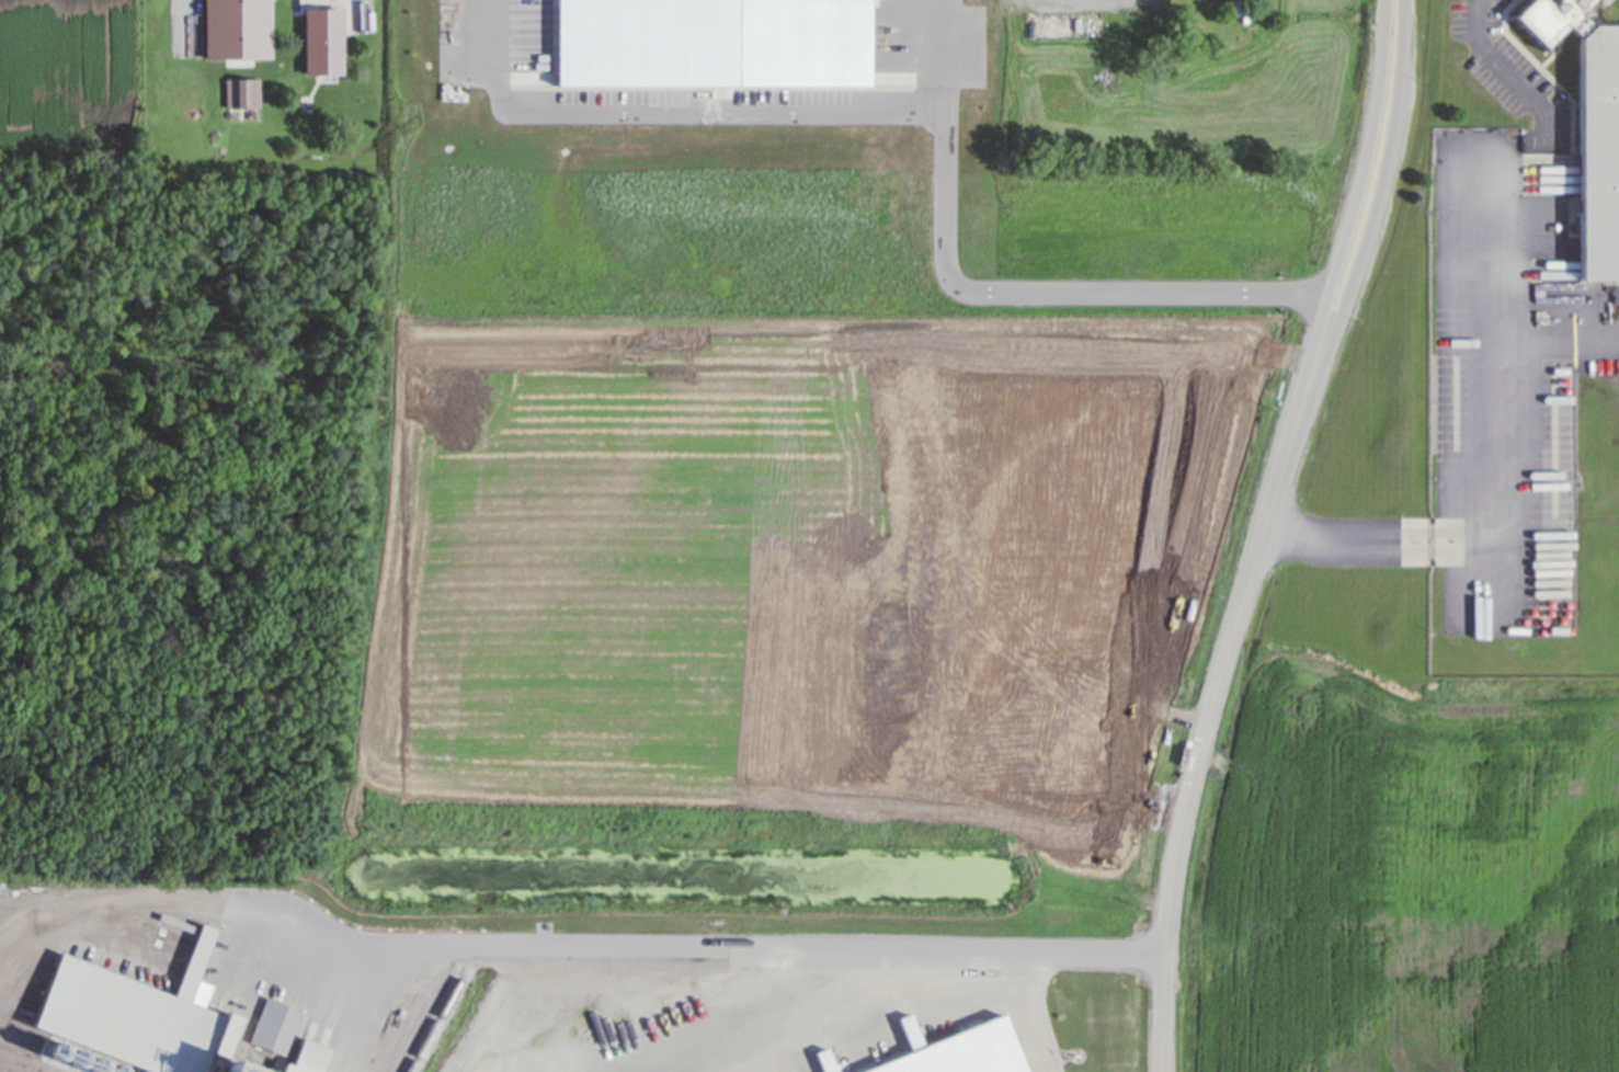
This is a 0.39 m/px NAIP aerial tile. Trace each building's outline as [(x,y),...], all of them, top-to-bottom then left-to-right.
[(975,39),(975,0),(944,0),(944,40),(975,39)] [(1231,16),(1231,0),(1250,0),(1250,16),(1231,16)] [(1592,26),(1618,26),(1618,283),(1580,283),(1580,38),(1569,26),(1546,49),(1515,18),(1532,0),(1594,0),(1580,14),(1592,26)] [(342,9),(342,49),(344,49),(345,56),(342,56),(342,76),(306,76),(305,10),(342,9)] [(851,64),(876,64),(876,11),(851,11),(851,64)] [(1025,11),(1105,11),(1105,38),(1025,37),(1025,11)] [(226,79),(260,79),(260,109),(226,109),(226,79)] [(1000,1016),(1023,1071),(866,1071),(1000,1016)]
